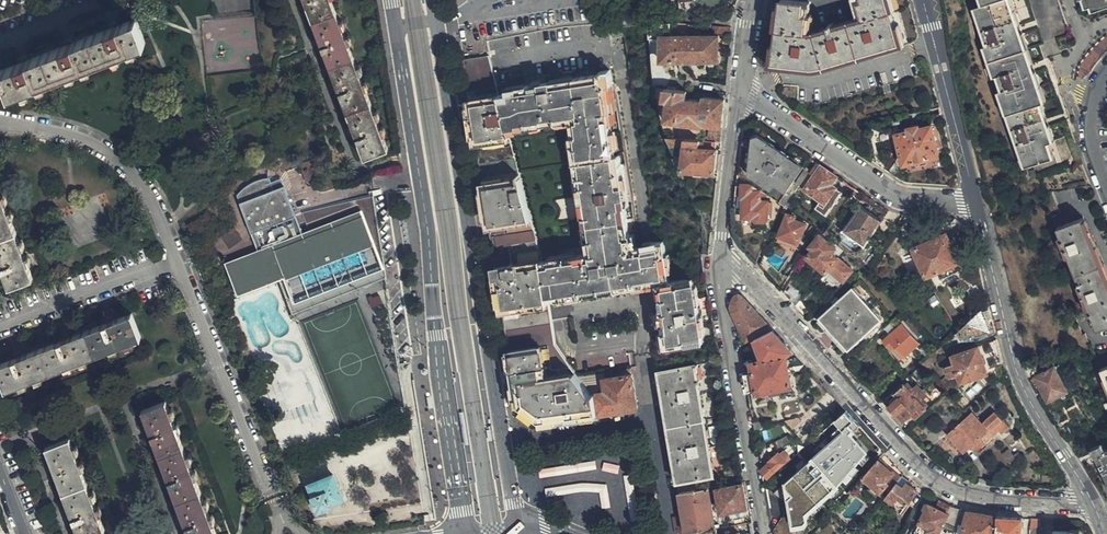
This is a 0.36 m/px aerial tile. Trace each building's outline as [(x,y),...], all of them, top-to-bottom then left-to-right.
[(363,158),(387,149),(330,0),(298,0),(300,5),(304,4),(318,41),(315,42),(318,51),(322,50),(335,85),(332,87),(335,94),(339,93),(353,131),(350,133),(353,140),(356,139),(363,158)] [(682,6),(698,6),(702,9),(708,10),(713,9),(716,8),(719,5),(722,1),(722,0),(682,0),(682,6)] [(893,16),(889,0),(860,0),(863,13),(865,19),(836,27),(835,24),(831,25),(831,28),(812,34),(808,34),(812,4),(785,0),(782,0),(774,63),(805,67),(816,68),(823,68),(901,46),(893,16)] [(983,11),(990,34),(994,45),(986,48),(988,51),(998,84),(1000,89),(1005,87),(1008,98),(1003,99),(1011,122),(1008,124),(1012,136),(1016,136),(1019,145),(1021,153),(1018,154),(1022,168),(1023,168),(1054,157),(1050,143),(1044,127),(1046,125),(1044,117),(1041,117),(1036,102),(1041,100),(1031,74),(1033,73),(1030,61),(1027,61),(1018,35),(1021,34),(1020,30),(1018,24),(1016,24),(1008,0),(979,0),(983,11)] [(1024,33),(1012,0),(1008,0),(1016,24),(1018,24),(1020,30),(1021,34),(1018,35),(1027,61),(1030,61),(1033,73),(1031,74),(1041,100),(1046,98),(1024,33)] [(1024,33),(1050,23),(1059,47),(1070,43),(1070,42),(1070,41),(1072,40),(1072,37),(1070,37),(1069,37),(1067,31),(1069,30),(1059,0),(1012,0),(1024,33)] [(1106,2),(1106,0),(1095,0),(1088,2),(1085,4),(1087,9),(1106,2)] [(990,34),(983,11),(979,12),(986,36),(990,34)] [(145,43),(136,18),(118,25),(116,22),(108,25),(110,29),(72,43),(70,39),(63,42),(64,46),(27,60),(26,56),(17,60),(18,63),(0,70),(0,98),(145,43)] [(670,23),(650,25),(652,59),(681,60),(716,61),(717,37),(705,36),(672,35),(670,23)] [(998,84),(988,51),(985,52),(985,54),(996,85),(998,84)] [(468,92),(496,88),(488,56),(476,58),(463,60),(468,92)] [(612,69),(613,80),(629,78),(628,67),(612,69)] [(540,260),(547,299),(582,293),(583,296),(599,293),(600,290),(614,288),(615,290),(632,287),(632,285),(659,281),(662,296),(661,297),(662,304),(660,305),(667,346),(702,341),(692,277),(668,280),(661,241),(633,245),(633,249),(628,249),(620,196),(621,195),(615,157),(616,156),(609,115),(611,114),(606,86),(611,86),(609,71),(600,73),(600,74),(575,78),(575,81),(551,85),(550,82),(526,86),(526,89),(509,92),(510,93),(498,95),(509,135),(518,173),(577,163),(580,178),(578,178),(585,225),(587,225),(591,252),(540,260)] [(688,90),(665,87),(663,100),(667,100),(666,110),(665,120),(680,122),(696,123),(722,126),(724,100),(704,97),(704,100),(687,98),(688,90)] [(498,95),(496,88),(468,92),(476,141),(509,135),(498,95)] [(1011,122),(1003,99),(1000,100),(1008,124),(1011,122)] [(1044,127),(1050,143),(1054,141),(1041,100),(1036,102),(1041,117),(1044,117),(1046,125),(1044,127)] [(897,135),(903,164),(904,165),(914,163),(918,166),(928,164),(929,159),(939,157),(935,142),(932,127),(920,130),(919,126),(909,128),(909,133),(897,135)] [(705,127),(704,140),(716,141),(720,141),(722,128),(705,127)] [(489,229),(530,219),(518,173),(509,135),(476,141),(482,181),(489,229)] [(680,138),(664,136),(681,169),(686,169),(713,171),(715,150),(703,148),(704,140),(680,138)] [(743,137),(740,175),(754,177),(756,163),(757,139),(743,137)] [(754,177),(784,197),(793,184),(803,169),(780,153),(760,139),(757,139),(756,163),(754,177)] [(716,141),(704,140),(703,148),(715,150),(716,141)] [(300,164),(297,158),(287,152),(286,153),(278,168),(285,172),(299,166),(305,182),(323,175),(317,158),(300,164)] [(881,168),(895,178),(904,165),(903,164),(890,155),(881,168)] [(797,182),(805,188),(820,166),(817,164),(811,173),(806,170),(797,182)] [(833,185),(837,178),(820,166),(805,188),(803,190),(820,202),(816,208),(827,215),(843,192),(833,185)] [(364,210),(300,229),(284,174),(237,187),(256,250),(226,259),(237,294),(308,273),(313,289),(320,287),(319,284),(325,282),(323,276),(343,270),(342,266),(369,258),(360,226),(368,223),(364,210)] [(10,274),(34,266),(0,176),(0,250),(10,274)] [(784,197),(780,202),(788,208),(791,204),(788,201),(798,187),(793,184),(784,197)] [(742,188),(741,196),(741,198),(743,199),(742,218),(752,219),(754,222),(766,222),(768,201),(762,201),(762,193),(752,192),(752,185),(742,185),(742,188)] [(1059,213),(1050,191),(1033,194),(1035,197),(1044,220),(1047,219),(1059,213)] [(872,236),(882,223),(878,220),(859,207),(842,230),(849,235),(850,237),(855,241),(858,241),(865,246),(872,236)] [(799,243),(807,224),(796,219),(797,217),(790,214),(780,236),(799,243)] [(503,314),(548,305),(547,299),(540,260),(530,219),(489,229),(503,314)] [(1082,219),(1057,229),(1064,247),(1062,248),(1065,255),(1067,254),(1083,293),(1081,294),(1083,301),(1086,300),(1098,330),(1106,326),(1106,281),(1082,219)] [(239,235),(232,223),(218,233),(226,244),(239,235)] [(826,271),(838,256),(833,252),(837,247),(820,233),(809,246),(812,249),(806,255),(826,271)] [(960,263),(947,233),(914,248),(926,277),(938,272),(941,278),(963,269),(960,263)] [(754,235),(741,246),(746,252),(758,240),(754,235)] [(840,258),(829,270),(843,281),(853,270),(840,258)] [(765,273),(771,280),(783,268),(781,266),(777,262),(765,273)] [(843,281),(829,270),(827,271),(840,283),(843,281)] [(784,294),(795,307),(805,295),(794,282),(792,280),(784,294)] [(882,318),(874,310),(853,287),(847,292),(821,317),(850,348),(882,318)] [(380,292),(368,297),(372,307),(383,302),(380,292)] [(736,296),(735,313),(748,340),(771,329),(750,306),(740,295),(737,295),(736,296)] [(4,380),(140,327),(130,303),(112,310),(111,307),(103,310),(104,313),(67,328),(66,325),(57,328),(59,331),(21,346),(20,343),(13,345),(14,349),(0,354),(0,370),(4,380)] [(992,317),(989,304),(958,332),(961,338),(977,335),(992,329),(987,319),(992,317)] [(548,305),(503,314),(513,374),(518,407),(526,414),(537,423),(550,420),(599,414),(595,394),(590,394),(576,375),(554,342),(548,305)] [(1078,348),(1088,344),(1084,335),(1081,336),(1075,321),(1066,326),(1072,340),(1074,339),(1078,348)] [(884,341),(891,349),(894,345),(903,355),(904,357),(919,344),(902,324),(884,341)] [(745,373),(749,391),(759,389),(759,391),(791,385),(786,356),(792,352),(773,331),(757,338),(763,359),(754,362),(755,371),(745,373)] [(942,355),(953,351),(948,341),(938,350),(942,355)] [(894,345),(891,349),(899,358),(903,355),(894,345)] [(989,370),(982,345),(953,355),(955,364),(947,367),(950,377),(958,374),(961,382),(990,373),(989,370)] [(938,350),(923,364),(927,370),(942,355),(938,350)] [(664,404),(677,482),(701,478),(714,475),(694,358),(658,363),(664,404)] [(1067,391),(1054,367),(1049,370),(1047,367),(1052,364),(1049,358),(1037,360),(1042,373),(1033,377),(1046,401),(1067,391)] [(625,410),(637,408),(634,385),(632,374),(633,374),(632,366),(618,369),(620,376),(604,378),(603,371),(576,375),(590,394),(595,394),(599,414),(605,413),(625,410)] [(1091,374),(1091,375),(1106,415),(1106,367),(1091,374)] [(894,416),(921,391),(917,387),(914,390),(907,383),(896,393),(899,397),(887,408),(894,416)] [(894,416),(902,424),(914,413),(917,417),(928,406),(923,399),(926,396),(921,391),(894,416)] [(142,402),(193,533),(200,533),(218,527),(167,392),(142,402)] [(850,436),(859,427),(845,413),(833,424),(843,433),(782,488),(789,532),(803,531),(808,526),(806,518),(840,489),(836,486),(867,454),(850,436)] [(987,432),(993,437),(998,433),(1002,437),(1010,429),(996,415),(983,427),(972,414),(948,435),(964,453),(971,446),(976,452),(986,443),(981,437),(987,432)] [(71,429),(46,438),(83,533),(111,533),(71,429)] [(986,443),(993,437),(987,432),(981,437),(986,443)] [(788,434),(774,443),(779,451),(792,442),(788,434)] [(1103,451),(1100,444),(1090,449),(1093,456),(1098,454),(1106,473),(1106,449),(1103,451)] [(604,463),(571,465),(572,491),(602,489),(603,503),(619,502),(619,485),(629,485),(630,520),(636,519),(633,450),(603,451),(604,463)] [(762,469),(765,482),(792,458),(784,450),(781,453),(779,452),(768,462),(769,463),(762,469)] [(884,464),(879,459),(863,477),(880,491),(885,487),(890,491),(897,481),(900,477),(893,472),(891,474),(882,466),(884,464)] [(1012,467),(1005,459),(998,465),(1005,473),(1012,467)] [(893,472),(884,464),(882,466),(891,474),(893,472)] [(342,496),(333,473),(309,483),(313,493),(311,494),(317,510),(333,504),(333,503),(342,499),(342,496)] [(909,483),(901,477),(900,477),(897,481),(905,488),(909,483)] [(677,482),(679,493),(703,489),(701,478),(677,482)] [(890,491),(887,496),(895,502),(899,497),(908,504),(918,490),(909,483),(905,488),(897,481),(890,491)] [(746,508),(742,485),(718,489),(722,511),(746,508)] [(689,533),(716,528),(711,498),(708,488),(703,489),(679,493),(683,512),(686,533),(689,533)] [(960,510),(940,500),(936,507),(929,503),(915,530),(923,533),(938,533),(942,526),(954,532),(960,510)] [(997,517),(968,512),(962,533),(996,533),(997,517)] [(996,533),(1020,533),(1021,519),(997,517),(996,533)] [(1040,527),(1040,519),(1031,519),(1030,532),(1035,529),(1040,527)]
